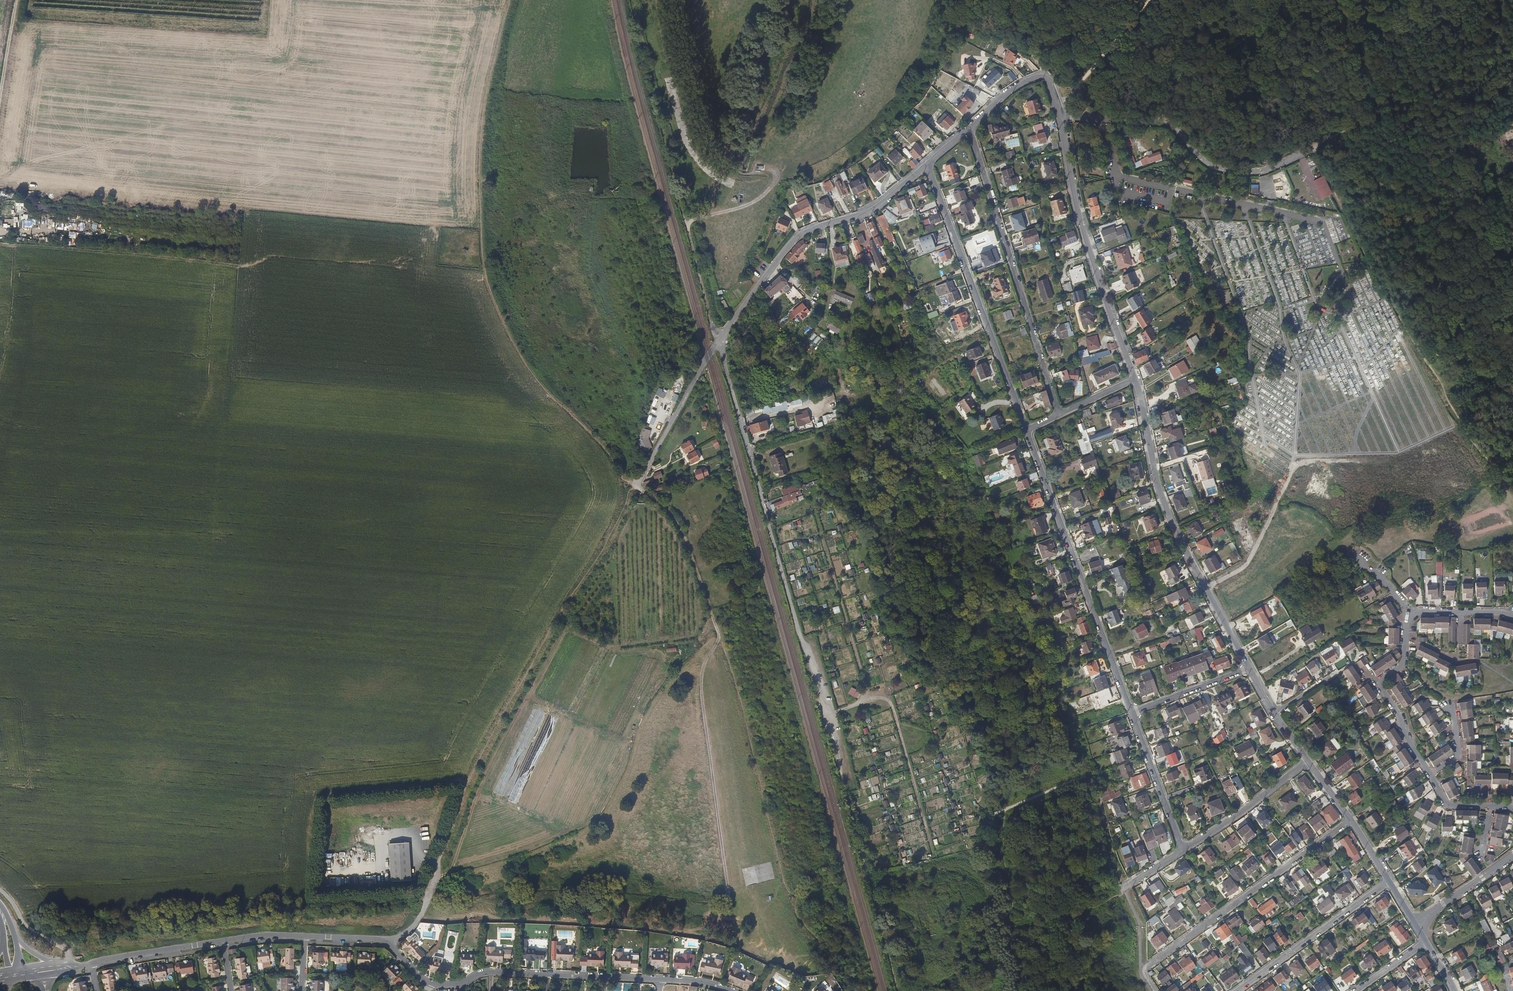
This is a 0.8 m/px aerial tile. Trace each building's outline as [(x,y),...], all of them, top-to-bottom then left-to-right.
[(1003,62),(1012,67),(1014,64),(1013,63),(1016,57),(1008,52),(1003,62)] [(975,68),(975,64),(962,67),(964,78),(967,77),(967,81),(973,81),(972,76),(973,76),(972,69),(975,68)] [(1011,71),(1007,74),(1011,79),(1015,76),(1011,71)] [(991,73),(982,82),(988,88),(997,80),(991,73)] [(973,88),(971,87),(969,92),(978,96),(980,92),(973,88)] [(963,101),(956,108),(963,115),(974,103),(966,95),(961,100),(963,101)] [(1038,110),(1037,105),(1035,101),(1025,104),(1029,117),(1041,114),(1039,110),(1038,110)] [(943,127),(946,131),(954,123),(945,115),(937,124),(942,128),(943,127)] [(931,132),(921,123),(912,132),(923,142),(931,132)] [(1043,130),(1041,125),(1033,127),(1035,135),(1041,134),(1040,131),(1043,130)] [(1009,137),(1007,128),(1003,129),(1002,128),(997,129),(997,128),(994,128),(994,126),(987,127),(989,133),(990,133),(990,141),(992,142),(994,142),(996,141),(998,140),(1005,138),(1009,137)] [(1046,143),(1043,134),(1030,138),(1032,143),(1037,142),(1038,145),(1046,143)] [(1127,147),(1134,145),(1131,138),(1124,140),(1127,147)] [(1018,139),(1006,140),(1007,148),(1019,146),(1018,139)] [(913,159),(915,160),(922,153),(918,148),(915,151),(914,150),(912,151),(914,154),(910,158),(912,160),(913,159)] [(895,150),(887,158),(894,166),(903,158),(895,150)] [(1008,156),(1014,154),(1013,151),(1004,154),(1007,160),(1009,159),(1008,156)] [(1161,158),(1159,153),(1159,152),(1152,155),(1143,158),(1146,165),(1161,158)] [(1056,170),(1055,166),(1054,166),(1053,162),(1043,165),(1048,179),(1057,175),(1056,171),(1056,170)] [(878,165),(867,174),(874,183),(886,174),(878,165)] [(959,177),(957,170),(955,170),(953,165),(946,166),(950,180),(959,177)] [(1014,179),(1011,169),(1001,172),(1006,188),(1018,184),(1016,178),(1014,179)] [(1333,194),(1325,176),(1315,181),(1318,187),(1320,188),(1321,190),(1320,191),(1323,198),(1333,194)] [(861,179),(848,185),(852,194),(856,193),(865,189),(861,179)] [(828,197),(834,194),(829,182),(823,185),(828,197)] [(848,194),(843,183),(843,182),(838,184),(837,182),(834,184),(840,197),(848,194)] [(925,189),(927,188),(925,184),(913,188),(915,192),(916,192),(919,199),(927,195),(925,189)] [(967,200),(963,189),(953,193),(957,203),(967,200)] [(796,219),(811,211),(804,197),(798,200),(800,203),(795,205),(797,208),(792,210),(796,219)] [(906,205),(903,197),(894,200),(898,209),(904,207),(904,205),(906,205)] [(1102,216),(1097,197),(1088,199),(1093,218),(1102,216)] [(816,203),(822,214),(831,209),(826,198),(816,203)] [(1019,206),(1017,198),(1008,201),(1010,209),(1019,206)] [(1067,214),(1065,208),(1064,208),(1063,206),(1061,199),(1050,202),(1055,218),(1067,214)] [(974,224),(969,212),(971,211),(968,204),(959,207),(962,214),(958,215),(960,220),(963,219),(964,222),(963,223),(965,227),(974,224)] [(1016,217),(1015,212),(1011,213),(1014,221),(1020,219),(1019,216),(1016,217)] [(893,238),(888,226),(883,214),(876,217),(880,226),(881,227),(888,242),(894,240),(893,238)] [(940,222),(938,215),(923,221),(926,227),(932,225),(940,222)] [(19,218),(19,228),(37,228),(37,219),(19,218)] [(790,224),(781,219),(776,228),(786,233),(790,224)] [(878,233),(873,221),(872,221),(871,221),(870,223),(867,224),(878,248),(883,245),(878,233)] [(859,224),(862,236),(863,235),(863,234),(868,233),(865,223),(859,224)] [(1126,240),(1122,229),(1121,228),(1114,230),(1113,227),(1100,232),(1104,242),(1117,238),(1119,243),(1126,240)] [(1039,245),(1035,230),(1022,233),(1026,248),(1039,245)] [(1062,248),(1077,241),(1073,232),(1066,235),(1066,236),(1058,240),(1062,248)] [(864,241),(863,238),(862,238),(861,234),(856,236),(859,244),(864,241)] [(930,234),(919,238),(924,252),(935,247),(933,243),(930,234)] [(1099,234),(1093,236),(1095,242),(1101,240),(1099,234)] [(973,241),(975,247),(991,242),(989,235),(973,241)] [(862,254),(856,240),(852,242),(858,256),(862,254)] [(883,262),(877,248),(874,240),(869,242),(873,251),(877,261),(880,268),(885,266),(883,262)] [(791,264),(804,249),(797,243),(784,258),(791,264)] [(825,244),(816,243),(816,253),(825,253),(825,252),(825,245),(825,244)] [(847,258),(846,253),(842,253),(841,247),(832,250),(834,261),(847,258)] [(1132,266),(1126,249),(1113,253),(1115,258),(1116,258),(1120,269),(1132,266)] [(951,258),(948,250),(939,253),(942,261),(943,261),(944,262),(945,263),(948,261),(949,260),(949,259),(951,258)] [(995,265),(990,252),(981,256),(986,268),(995,265)] [(1085,275),(1083,271),(1082,271),(1081,266),(1073,268),(1073,271),(1070,272),(1074,284),(1085,280),(1084,275),(1085,275)] [(1136,283),(1132,272),(1123,276),(1127,287),(1128,286),(1129,289),(1137,286),(1135,283),(1136,283)] [(1172,287),(1176,285),(1171,275),(1167,276),(1172,287)] [(770,297),(786,284),(783,279),(780,276),(764,291),(770,297)] [(1008,292),(1002,276),(993,280),(997,289),(992,291),(994,297),(999,295),(1008,292)] [(1051,298),(1046,280),(1037,283),(1042,301),(1051,298)] [(960,300),(956,287),(954,288),(951,281),(940,285),(943,295),(945,294),(949,304),(960,300)] [(1082,290),(1072,292),(1075,303),(1085,300),(1082,290)] [(853,299),(836,292),(833,298),(845,303),(851,305),(853,299)] [(1142,304),(1135,294),(1126,300),(1132,310),(1142,304)] [(726,312),(730,310),(725,300),(721,301),(726,312)] [(802,302),(788,315),(796,324),(802,319),(803,320),(811,312),(802,302)] [(1065,310),(1064,305),(1062,305),(1062,303),(1056,305),(1059,314),(1064,313),(1064,311),(1065,310)] [(1094,323),(1091,313),(1092,313),(1091,307),(1080,310),(1082,316),(1080,316),(1083,327),(1094,323)] [(1151,323),(1142,310),(1133,315),(1136,319),(1137,318),(1138,320),(1137,321),(1142,328),(1151,323)] [(1013,318),(1011,311),(1003,313),(1006,321),(1013,318)] [(969,327),(965,319),(967,318),(965,312),(954,316),(959,331),(969,327)] [(834,327),(835,326),(830,322),(826,327),(835,333),(837,329),(834,327)] [(1071,333),(1069,324),(1065,325),(1065,327),(1060,328),(1060,329),(1056,330),(1058,336),(1061,335),(1062,336),(1071,333)] [(1022,336),(1028,334),(1024,325),(1019,327),(1022,336)] [(1156,339),(1149,328),(1140,334),(1144,340),(1143,341),(1146,345),(1150,343),(1156,339)] [(1174,334),(1172,330),(1163,335),(1166,339),(1174,334)] [(1214,338),(1210,330),(1198,338),(1202,345),(1214,338)] [(1202,345),(1198,338),(1195,333),(1190,337),(1196,349),(1202,345)] [(1099,348),(1096,336),(1086,339),(1089,351),(1091,351),(1095,349),(1099,348)] [(1196,349),(1190,337),(1185,340),(1188,345),(1185,346),(1189,353),(1196,349)] [(1060,351),(1057,342),(1046,346),(1050,357),(1054,356),(1053,353),(1060,351)] [(1117,348),(1115,342),(1106,345),(1108,351),(1110,350),(1117,348)] [(981,355),(978,347),(965,352),(968,360),(981,355)] [(1098,359),(1111,355),(1110,350),(1108,351),(1097,354),(1098,359)] [(1147,358),(1144,350),(1132,355),(1135,361),(1136,365),(1142,362),(1141,361),(1147,358)] [(1087,357),(1085,351),(1079,352),(1080,359),(1087,357)] [(1099,361),(1098,359),(1097,354),(1088,356),(1087,357),(1080,359),(1081,360),(1082,366),(1099,361)] [(1160,370),(1153,359),(1143,365),(1150,376),(1160,370)] [(1170,372),(1184,364),(1183,361),(1168,369),(1170,372)] [(991,377),(985,363),(976,367),(979,373),(982,381),(991,377)] [(1173,377),(1187,369),(1184,364),(1170,372),(1173,377)] [(1119,375),(1114,365),(1104,370),(1108,380),(1119,375)] [(1174,379),(1183,374),(1184,374),(1188,371),(1187,369),(1173,377),(1174,379)] [(1078,381),(1079,372),(1074,372),(1074,371),(1067,371),(1066,370),(1061,371),(1062,376),(1063,381),(1064,381),(1069,379),(1072,379),(1072,380),(1078,381)] [(1108,380),(1104,370),(1093,375),(1097,385),(1108,380)] [(1038,382),(1034,372),(1020,377),(1020,379),(1019,379),(1023,388),(1033,385),(1033,384),(1038,382)] [(1184,398),(1181,385),(1163,390),(1167,404),(1174,402),(1184,398)] [(665,398),(667,390),(658,388),(656,395),(665,398)] [(1167,404),(1163,390),(1161,391),(1165,406),(1174,403),(1174,402),(1167,404)] [(1051,406),(1046,391),(1040,393),(1041,395),(1034,397),(1036,405),(1043,403),(1044,407),(1049,405),(1050,407),(1051,406)] [(971,405),(969,402),(970,401),(967,397),(958,403),(965,414),(975,408),(972,404),(971,405)] [(1121,403),(1119,397),(1105,402),(1107,408),(1121,403)] [(654,399),(652,406),(660,408),(662,401),(654,399)] [(770,412),(788,411),(787,401),(775,402),(775,406),(763,407),(764,416),(768,416),(770,416),(770,412)] [(1425,413),(1437,404),(1434,401),(1423,410),(1425,413)] [(671,412),(674,405),(667,402),(664,408),(671,412)] [(1175,423),(1172,411),(1161,414),(1164,426),(1175,423)] [(812,424),(808,413),(794,417),(798,428),(812,424)] [(823,415),(824,424),(834,423),(833,414),(823,415)] [(1000,423),(999,419),(1000,419),(999,414),(988,418),(993,431),(1004,427),(1002,422),(1000,423)] [(1121,426),(1117,414),(1109,417),(1113,429),(1121,426)] [(1510,427),(1506,421),(1500,425),(1504,431),(1510,427)] [(763,431),(761,424),(762,423),(762,422),(750,426),(752,434),(763,431)] [(689,436),(697,428),(695,426),(688,434),(689,436)] [(1111,429),(1089,437),(1091,442),(1113,435),(1111,429)] [(1181,440),(1177,431),(1169,433),(1168,429),(1159,432),(1161,439),(1167,437),(1169,444),(1181,440)] [(1489,440),(1496,436),(1492,430),(1485,435),(1489,440)] [(1063,450),(1057,434),(1048,437),(1052,448),(1049,449),(1051,455),(1063,450)] [(1128,445),(1128,444),(1127,440),(1126,440),(1124,436),(1115,439),(1119,452),(1124,450),(1129,448),(1128,445)] [(1017,447),(1013,438),(1002,443),(1003,446),(997,448),(998,452),(1011,447),(1012,449),(1017,447)] [(715,449),(720,447),(716,439),(712,441),(715,449)] [(1093,452),(1090,444),(1089,440),(1084,442),(1088,453),(1093,452)] [(693,450),(689,441),(681,446),(685,454),(693,450)] [(1180,458),(1176,447),(1170,449),(1165,450),(1168,459),(1169,462),(1180,458)] [(699,460),(694,452),(686,456),(691,464),(699,460)] [(787,474),(782,456),(777,458),(775,454),(769,456),(774,472),(780,470),(781,476),(787,474)] [(700,463),(718,457),(717,455),(699,461),(700,463)] [(1025,473),(1018,455),(1008,459),(1010,464),(1012,463),(1018,476),(1025,473)] [(1095,466),(1091,455),(1080,459),(1084,470),(1095,466)] [(1212,477),(1206,460),(1196,463),(1202,481),(1212,477)] [(1143,478),(1140,463),(1133,465),(1136,480),(1143,478)] [(1182,480),(1178,467),(1170,470),(1175,483),(1182,480)] [(703,478),(700,469),(695,471),(698,479),(703,478)] [(988,481),(984,471),(982,471),(981,470),(978,471),(982,483),(988,481)] [(801,489),(827,478),(826,476),(805,484),(804,484),(800,485),(799,483),(791,486),(791,484),(787,485),(788,488),(781,490),(783,495),(799,489),(801,489)] [(1029,487),(1027,480),(1016,483),(1019,490),(1029,487)] [(1043,504),(1040,498),(1041,497),(1042,496),(1041,493),(1040,493),(1041,491),(1040,488),(1032,491),(1034,495),(1026,498),(1030,509),(1043,504)] [(1193,495),(1191,488),(1185,490),(1183,491),(1186,498),(1193,495)] [(786,499),(795,495),(801,493),(800,492),(801,491),(801,489),(799,489),(794,491),(781,496),(782,500),(773,504),(775,509),(788,504),(786,499)] [(1105,498),(1103,493),(1102,489),(1096,490),(1099,500),(1105,498)] [(1120,498),(1117,490),(1107,493),(1110,501),(1120,498)] [(1150,502),(1145,491),(1137,494),(1141,505),(1150,502)] [(1084,505),(1079,492),(1069,495),(1074,509),(1084,505)] [(1187,508),(1183,494),(1174,498),(1178,511),(1187,508)] [(797,500),(795,495),(786,499),(788,504),(797,500)] [(1440,506),(1438,503),(1431,508),(1434,511),(1440,506)] [(1120,524),(1114,505),(1111,506),(1113,511),(1118,524),(1120,524)] [(1046,528),(1043,520),(1046,519),(1044,514),(1033,518),(1035,526),(1037,525),(1040,533),(1042,532),(1041,530),(1046,528)] [(1158,528),(1154,515),(1142,519),(1144,524),(1145,523),(1148,532),(1158,528)] [(1098,532),(1093,521),(1081,525),(1086,537),(1098,532)] [(1202,533),(1196,523),(1187,528),(1193,538),(1202,533)] [(1222,528),(1213,533),(1215,537),(1224,532),(1222,528)] [(1053,548),(1051,544),(1053,544),(1051,538),(1042,542),(1037,544),(1042,558),(1056,553),(1054,547),(1053,548)] [(1210,549),(1205,539),(1196,544),(1201,554),(1210,549)] [(789,543),(791,549),(799,546),(797,540),(789,543)] [(1161,551),(1158,540),(1148,543),(1150,548),(1154,546),(1156,553),(1161,551)] [(1221,568),(1216,560),(1214,555),(1205,560),(1207,564),(1206,565),(1210,572),(1211,571),(1217,568),(1218,570),(1221,568)] [(1103,570),(1100,560),(1089,564),(1092,574),(1103,570)] [(1132,591),(1123,565),(1112,569),(1118,586),(1121,585),(1124,594),(1132,591)] [(1180,574),(1178,572),(1176,569),(1175,565),(1165,571),(1170,580),(1169,580),(1171,585),(1179,580),(1177,576),(1180,574)] [(1071,581),(1068,571),(1060,574),(1063,583),(1071,581)] [(1505,591),(1504,582),(1494,582),(1494,597),(1501,596),(1501,591),(1505,591)] [(1441,600),(1441,588),(1441,583),(1437,583),(1437,586),(1426,586),(1426,595),(1429,595),(1430,600),(1441,600)] [(1486,592),(1486,583),(1475,583),(1476,597),(1483,597),(1483,594),(1483,593),(1484,592),(1486,592)] [(1471,594),(1471,585),(1461,585),(1461,594),(1464,594),(1464,599),(1472,599),(1471,597),(1472,595),(1471,594)] [(1418,596),(1408,586),(1401,592),(1407,599),(1410,597),(1413,601),(1418,596)] [(1376,596),(1375,593),(1373,590),(1371,587),(1364,591),(1369,600),(1376,596)] [(1453,601),(1454,587),(1444,587),(1444,595),(1446,595),(1446,600),(1453,601)] [(1188,596),(1184,588),(1166,596),(1169,602),(1181,597),(1182,599),(1188,596)] [(1077,596),(1074,589),(1066,591),(1069,599),(1067,600),(1067,601),(1062,603),(1064,607),(1074,603),(1073,598),(1077,596)] [(1369,600),(1364,591),(1357,595),(1361,604),(1366,601),(1369,600)] [(1033,605),(1039,603),(1036,595),(1030,597),(1033,605)] [(1281,601),(1277,595),(1272,598),(1276,604),(1281,601)] [(1197,608),(1193,599),(1180,605),(1183,611),(1185,610),(1186,613),(1197,608)] [(1393,609),(1389,602),(1387,603),(1386,600),(1379,604),(1384,614),(1393,609)] [(1159,615),(1153,602),(1150,604),(1155,615),(1156,617),(1159,615)] [(1270,626),(1260,607),(1249,612),(1252,618),(1255,617),(1262,630),(1270,626)] [(1074,614),(1077,613),(1075,610),(1073,610),(1072,608),(1064,611),(1067,621),(1076,618),(1074,614)] [(1121,622),(1116,609),(1107,613),(1108,616),(1110,622),(1110,621),(1112,625),(1121,622)] [(1394,618),(1397,616),(1393,609),(1384,614),(1388,621),(1387,622),(1388,625),(1396,623),(1394,618)] [(1203,620),(1200,612),(1189,616),(1191,621),(1193,625),(1203,620)] [(1091,632),(1084,615),(1076,618),(1082,635),(1091,632)] [(1481,630),(1481,619),(1478,619),(1475,619),(1473,619),(1473,625),(1470,625),(1469,628),(1469,631),(1469,633),(1473,633),(1473,630),(1481,630)] [(1492,630),(1493,622),(1490,622),(1490,620),(1481,619),(1481,630),(1492,630)] [(1503,633),(1506,623),(1498,621),(1498,623),(1493,622),(1492,630),(1503,633)] [(1398,637),(1399,628),(1396,628),(1396,623),(1388,625),(1388,636),(1398,637)] [(1506,623),(1503,633),(1512,636),(1512,625),(1506,623)] [(1148,635),(1143,624),(1139,625),(1139,626),(1134,629),(1139,638),(1148,635)] [(1203,639),(1199,627),(1194,629),(1199,641),(1203,639)] [(1302,645),(1317,636),(1315,631),(1309,634),(1308,632),(1304,634),(1302,631),(1297,634),(1300,640),(1299,641),(1302,645)] [(1272,645),(1265,634),(1261,637),(1256,640),(1259,644),(1260,643),(1264,650),(1272,645)] [(1225,647),(1219,636),(1212,640),(1218,651),(1225,647)] [(1398,645),(1398,637),(1388,636),(1387,648),(1395,648),(1396,645),(1398,645)] [(1344,653),(1356,646),(1351,637),(1338,644),(1344,653)] [(1170,644),(1168,639),(1166,640),(1164,641),(1164,642),(1160,643),(1162,650),(1168,648),(1166,645),(1170,644)] [(1094,650),(1090,640),(1082,643),(1085,653),(1094,650)] [(1422,657),(1426,649),(1420,646),(1419,647),(1415,654),(1422,657)] [(1428,660),(1432,652),(1426,649),(1422,657),(1428,660)] [(1327,665),(1338,658),(1333,650),(1322,657),(1325,662),(1327,665)] [(1147,662),(1143,651),(1132,655),(1136,666),(1147,662)] [(1214,660),(1213,658),(1210,651),(1203,654),(1208,667),(1211,665),(1210,663),(1214,661),(1214,660)] [(1434,663),(1437,658),(1438,656),(1437,654),(1432,652),(1428,660),(1434,663)] [(1128,653),(1123,655),(1126,663),(1131,661),(1128,653)] [(1208,667),(1203,654),(1190,659),(1195,672),(1195,673),(1208,668),(1208,667)] [(1396,663),(1394,661),(1392,657),(1390,654),(1383,659),(1389,668),(1396,663)] [(1230,666),(1226,656),(1214,661),(1218,670),(1230,666)] [(1195,672),(1190,659),(1190,658),(1177,663),(1181,676),(1182,677),(1190,674),(1195,672)] [(1439,669),(1443,661),(1437,658),(1434,663),(1433,666),(1439,669)] [(1311,676),(1322,668),(1317,659),(1313,662),(1305,667),(1311,676)] [(1389,668),(1383,659),(1377,663),(1382,672),(1389,668)] [(1099,672),(1094,661),(1085,665),(1090,676),(1099,672)] [(1446,673),(1449,666),(1449,663),(1443,661),(1439,669),(1446,673)] [(1181,676),(1177,663),(1176,662),(1163,667),(1169,681),(1181,676)] [(1382,672),(1377,663),(1370,668),(1376,676),(1377,676),(1382,672)] [(1478,674),(1476,665),(1475,664),(1472,664),(1468,665),(1470,676),(1478,674)] [(1470,676),(1468,665),(1461,666),(1463,677),(1470,676)] [(1356,673),(1355,671),(1352,666),(1343,671),(1347,679),(1356,673)] [(1463,677),(1461,666),(1455,667),(1454,668),(1456,678),(1463,677)] [(1310,680),(1305,672),(1294,678),(1300,687),(1310,680)] [(1358,681),(1360,679),(1357,674),(1356,673),(1347,679),(1353,688),(1356,686),(1360,684),(1358,681)] [(1108,688),(1104,675),(1100,677),(1093,679),(1098,691),(1108,688)] [(1157,690),(1154,682),(1151,683),(1150,680),(1138,684),(1143,696),(1157,690)] [(1290,695),(1293,686),(1280,682),(1277,691),(1290,695)] [(1372,691),(1367,684),(1365,685),(1363,682),(1360,684),(1356,686),(1363,696),(1372,691)] [(1403,690),(1399,683),(1396,684),(1393,686),(1390,689),(1394,695),(1403,690)] [(1248,695),(1244,685),(1234,690),(1239,699),(1248,695)] [(861,692),(851,687),(848,693),(858,699),(861,692)] [(1072,697),(1068,690),(1060,693),(1065,701),(1072,697)] [(1407,696),(1403,690),(1394,695),(1398,702),(1407,696)] [(1377,702),(1375,698),(1376,697),(1372,691),(1363,696),(1367,703),(1368,703),(1370,706),(1377,702)] [(1233,702),(1229,693),(1220,697),(1219,696),(1216,697),(1224,712),(1226,711),(1224,706),(1233,702)] [(1406,707),(1412,703),(1407,696),(1398,702),(1403,709),(1406,707)] [(1224,712),(1216,697),(1215,698),(1216,699),(1213,700),(1219,714),(1224,712)] [(1209,710),(1203,699),(1192,704),(1198,716),(1209,710)] [(1311,710),(1305,700),(1297,706),(1303,715),(1311,710)] [(1418,714),(1430,707),(1427,701),(1422,704),(1420,701),(1413,706),(1418,714)] [(1377,713),(1375,710),(1380,708),(1377,702),(1370,706),(1365,708),(1369,717),(1377,713)] [(1471,710),(1470,702),(1460,703),(1456,704),(1457,707),(1459,707),(1460,711),(1471,710)] [(1198,716),(1192,704),(1193,706),(1188,708),(1188,706),(1187,706),(1187,708),(1184,709),(1183,708),(1182,708),(1183,709),(1186,715),(1189,722),(1199,717),(1198,716)] [(1318,713),(1324,709),(1321,705),(1315,710),(1318,713)] [(1185,716),(1181,707),(1177,709),(1175,706),(1168,709),(1171,716),(1178,713),(1180,717),(1185,716)] [(1472,718),(1471,710),(1460,711),(1460,715),(1458,716),(1459,720),(1463,719),(1471,718),(1472,718)] [(1265,722),(1259,711),(1250,715),(1256,727),(1265,722)] [(1432,722),(1438,718),(1434,712),(1430,714),(1428,712),(1420,717),(1426,726),(1432,722)] [(1325,730),(1317,718),(1307,724),(1310,728),(1311,728),(1316,736),(1325,730)] [(1473,729),(1471,718),(1463,719),(1463,722),(1460,723),(1462,731),(1473,729)] [(1504,720),(1503,725),(1497,724),(1496,728),(1506,729),(1507,721),(1504,720)] [(1123,730),(1119,721),(1113,724),(1117,733),(1123,730)] [(1380,733),(1389,726),(1385,721),(1381,723),(1379,721),(1372,726),(1377,734),(1380,733)] [(1440,733),(1445,729),(1446,729),(1442,723),(1437,726),(1435,723),(1428,728),(1434,737),(1440,733)] [(1168,735),(1165,726),(1156,730),(1160,738),(1168,735)] [(1387,742),(1397,735),(1393,728),(1391,730),(1389,726),(1380,733),(1387,742)] [(1275,741),(1268,728),(1259,733),(1265,745),(1275,741)] [(1474,741),(1473,729),(1462,731),(1462,732),(1463,739),(1465,739),(1466,742),(1474,741)] [(1131,746),(1127,735),(1117,738),(1121,749),(1131,746)] [(1224,744),(1219,735),(1216,737),(1215,736),(1212,738),(1216,745),(1214,746),(1216,749),(1224,744)] [(1398,744),(1402,742),(1397,735),(1387,742),(1393,752),(1400,747),(1398,744)] [(1337,750),(1330,739),(1321,746),(1328,756),(1337,750)] [(1255,753),(1249,741),(1233,748),(1238,758),(1245,755),(1246,757),(1255,753)] [(1170,754),(1166,743),(1156,747),(1160,758),(1166,756),(1170,754)] [(1447,758),(1454,754),(1448,745),(1441,749),(1447,758)] [(1409,755),(1404,749),(1402,750),(1400,747),(1393,752),(1400,761),(1409,755)] [(1447,758),(1441,749),(1435,754),(1440,763),(1447,758)] [(1179,763),(1175,753),(1170,754),(1166,756),(1169,764),(1174,763),(1174,765),(1179,763)] [(1286,763),(1280,753),(1272,757),(1278,767),(1286,763)] [(1345,770),(1353,764),(1346,753),(1331,763),(1336,771),(1343,767),(1345,770)] [(1480,762),(1480,753),(1469,753),(1468,758),(1467,758),(1466,758),(1466,762),(1476,762),(1480,762)] [(1130,762),(1128,757),(1127,754),(1116,758),(1118,765),(1119,765),(1128,762),(1130,762)] [(1440,763),(1435,754),(1425,761),(1429,767),(1432,765),(1434,767),(1440,763)] [(1413,767),(1411,764),(1413,762),(1409,755),(1400,761),(1406,771),(1413,767)] [(1131,771),(1128,762),(1119,765),(1123,779),(1133,775),(1132,771),(1131,771)] [(1337,776),(1345,770),(1343,767),(1336,771),(1331,763),(1329,765),(1337,776)] [(1190,779),(1186,767),(1185,764),(1177,767),(1179,772),(1182,770),(1186,781),(1190,779)] [(1211,778),(1206,765),(1197,769),(1193,771),(1195,776),(1199,775),(1202,782),(1211,778)] [(1105,776),(1104,771),(1096,774),(1097,779),(1105,776)] [(1413,780),(1417,776),(1413,771),(1402,779),(1407,787),(1414,782),(1413,780)] [(1178,778),(1176,772),(1166,775),(1168,782),(1178,778)] [(1149,783),(1145,773),(1132,779),(1136,788),(1149,783)] [(1361,785),(1353,773),(1346,778),(1351,786),(1350,786),(1353,791),(1356,788),(1361,785)] [(1499,785),(1499,774),(1498,774),(1492,774),(1492,776),(1491,784),(1499,785)] [(1508,785),(1508,777),(1508,774),(1499,774),(1499,785),(1508,785)] [(1314,790),(1306,779),(1304,777),(1297,782),(1299,785),(1307,795),(1314,790)] [(1236,790),(1230,779),(1222,784),(1227,795),(1236,790)] [(1455,787),(1451,780),(1446,783),(1441,785),(1445,792),(1455,787)] [(1099,787),(1103,800),(1121,795),(1120,791),(1113,792),(1111,784),(1099,787)] [(1420,793),(1424,791),(1421,785),(1409,792),(1413,801),(1421,796),(1420,793)] [(1460,798),(1455,787),(1445,792),(1449,800),(1451,799),(1453,801),(1460,798)] [(1361,801),(1355,792),(1348,798),(1354,806),(1361,801)] [(1150,804),(1146,793),(1134,798),(1138,809),(1150,804)] [(1296,803),(1290,794),(1284,798),(1280,801),(1286,810),(1296,803)] [(1127,813),(1121,798),(1111,802),(1117,817),(1127,813)] [(1224,811),(1219,799),(1207,804),(1208,808),(1207,808),(1208,810),(1209,810),(1212,816),(1224,811)] [(1425,817),(1432,805),(1425,801),(1423,805),(1420,803),(1415,812),(1425,817)] [(1200,817),(1195,804),(1185,808),(1186,812),(1190,821),(1194,820),(1196,819),(1200,817)] [(1328,824),(1338,816),(1333,809),(1328,813),(1326,814),(1324,811),(1320,813),(1328,824)] [(1325,823),(1319,814),(1308,822),(1314,831),(1325,823)] [(1382,823),(1376,814),(1366,820),(1372,830),(1382,823)] [(1506,824),(1508,817),(1500,815),(1494,814),(1493,818),(1495,818),(1495,822),(1506,824)] [(1275,822),(1270,815),(1261,822),(1266,829),(1275,822)] [(1434,830),(1439,821),(1441,818),(1434,815),(1432,819),(1429,817),(1424,825),(1434,830)] [(1451,831),(1452,818),(1445,818),(1445,822),(1441,822),(1441,832),(1451,832),(1451,831)] [(1409,835),(1401,821),(1392,827),(1395,831),(1394,832),(1400,841),(1409,835)] [(1505,832),(1506,824),(1495,822),(1494,826),(1492,826),(1491,830),(1502,832),(1505,832)] [(1255,835),(1246,823),(1239,829),(1236,831),(1244,842),(1245,842),(1255,835)] [(1168,840),(1162,826),(1152,830),(1152,832),(1157,844),(1168,840)] [(1311,835),(1307,828),(1300,833),(1305,839),(1311,835)] [(1500,839),(1502,832),(1491,830),(1489,837),(1490,837),(1500,839)] [(1157,844),(1152,832),(1142,836),(1148,850),(1158,846),(1157,844)] [(1473,841),(1473,839),(1471,838),(1472,834),(1469,834),(1464,833),(1461,845),(1472,847),(1472,844),(1473,841)] [(1237,845),(1232,837),(1222,844),(1226,852),(1237,845)] [(1353,844),(1348,837),(1340,842),(1346,850),(1353,844)] [(1500,847),(1502,839),(1500,839),(1490,837),(1490,841),(1487,841),(1487,845),(1489,845),(1496,847),(1500,847)] [(1139,839),(1132,841),(1134,847),(1141,845),(1139,839)] [(1287,852),(1298,844),(1295,839),(1283,848),(1287,852)] [(412,881),(410,840),(389,841),(391,882),(412,881)] [(1416,852),(1409,840),(1403,844),(1399,847),(1401,851),(1402,850),(1407,858),(1416,852)] [(1249,849),(1245,842),(1244,842),(1239,845),(1244,853),(1249,849)] [(1359,852),(1353,844),(1346,850),(1352,858),(1359,852)] [(1470,855),(1472,847),(1461,845),(1458,859),(1467,858),(1468,854),(1470,855)] [(1134,863),(1130,851),(1128,846),(1125,847),(1122,848),(1124,854),(1123,854),(1127,866),(1134,863)] [(1216,859),(1208,848),(1201,854),(1199,855),(1197,855),(1200,859),(1201,858),(1204,862),(1206,861),(1209,864),(1216,859)] [(1147,858),(1144,849),(1133,853),(1137,862),(1147,858)] [(1268,866),(1277,859),(1272,852),(1269,854),(1270,855),(1263,860),(1268,866)] [(1355,862),(1362,857),(1359,852),(1352,858),(1355,862)] [(1493,863),(1494,856),(1487,854),(1486,858),(1493,863)] [(1425,866),(1422,860),(1423,859),(1421,855),(1415,859),(1416,861),(1412,864),(1417,871),(1418,871),(1420,873),(1427,868),(1425,866)] [(1435,858),(1432,864),(1438,867),(1441,861),(1435,858)] [(1476,865),(1471,858),(1469,860),(1467,858),(1458,859),(1467,871),(1476,865)] [(1491,865),(1493,863),(1486,858),(1483,860),(1488,867),(1491,865)] [(1261,869),(1254,859),(1246,866),(1249,871),(1253,875),(1261,869)] [(1323,859),(1310,870),(1316,879),(1330,868),(1323,859)] [(1191,869),(1186,861),(1174,869),(1180,877),(1191,869)] [(1342,872),(1336,865),(1333,867),(1338,875),(1342,872)] [(1481,872),(1476,865),(1467,871),(1472,878),(1481,872)] [(1435,887),(1444,881),(1436,868),(1427,874),(1435,887)] [(1219,875),(1223,872),(1221,869),(1214,874),(1217,878),(1220,877),(1219,875)] [(1236,882),(1243,876),(1240,871),(1236,874),(1234,871),(1230,874),(1234,880),(1236,882)] [(1302,877),(1298,871),(1292,876),(1296,882),(1302,877)] [(1361,886),(1368,881),(1363,875),(1357,880),(1361,886)] [(1512,886),(1507,876),(1502,878),(1503,879),(1498,882),(1503,891),(1512,886)] [(1297,890),(1288,878),(1283,882),(1291,894),(1297,890)] [(1163,888),(1159,880),(1149,886),(1151,890),(1152,892),(1158,888),(1159,890),(1163,888)] [(1237,889),(1240,887),(1236,882),(1234,880),(1229,883),(1227,884),(1228,886),(1221,891),(1227,898),(1238,890),(1237,889)] [(1335,894),(1327,882),(1322,886),(1326,893),(1328,891),(1332,896),(1335,894)] [(1503,891),(1498,882),(1495,884),(1496,885),(1492,887),(1488,889),(1493,898),(1500,894),(1499,893),(1503,891)] [(1350,892),(1354,890),(1348,883),(1337,891),(1343,899),(1351,894),(1350,892)] [(1428,891),(1423,884),(1413,883),(1406,888),(1410,895),(1422,895),(1428,891)] [(1158,901),(1153,894),(1152,892),(1151,890),(1141,897),(1148,908),(1158,901)] [(1291,908),(1304,897),(1300,892),(1287,904),(1291,908)] [(1374,904),(1386,896),(1383,892),(1371,900),(1374,904)] [(1492,905),(1487,894),(1481,897),(1480,895),(1476,897),(1483,910),(1492,905)] [(1176,905),(1184,899),(1182,897),(1181,897),(1180,895),(1178,898),(1179,899),(1176,901),(1174,902),(1176,905)] [(1174,902),(1176,901),(1173,896),(1165,902),(1168,907),(1174,902)] [(1253,897),(1249,900),(1255,908),(1258,906),(1253,897)] [(1386,905),(1389,903),(1384,897),(1374,905),(1379,912),(1387,906),(1386,905)] [(1334,906),(1329,898),(1325,901),(1322,898),(1318,901),(1321,904),(1317,907),(1322,914),(1325,912),(1328,910),(1334,906)] [(1276,905),(1271,899),(1260,907),(1262,910),(1265,908),(1267,912),(1276,905)] [(1214,907),(1209,901),(1201,907),(1205,913),(1214,907)] [(1306,908),(1301,901),(1295,906),(1296,908),(1298,906),(1302,911),(1306,908)] [(1261,917),(1267,912),(1265,908),(1262,910),(1260,907),(1256,910),(1261,917)] [(1473,915),(1468,907),(1458,912),(1463,920),(1473,915)] [(1376,922),(1367,910),(1363,913),(1372,925),(1376,922)] [(1184,920),(1178,911),(1175,913),(1174,911),(1169,914),(1163,919),(1170,930),(1175,926),(1179,923),(1184,920)] [(1281,922),(1292,914),(1291,912),(1290,913),(1289,911),(1279,918),(1281,922)] [(1304,918),(1300,913),(1296,916),(1300,921),(1304,918)] [(1368,921),(1363,914),(1358,918),(1358,917),(1351,922),(1355,927),(1361,922),(1363,925),(1368,921)] [(1234,923),(1240,919),(1237,915),(1226,923),(1231,929),(1236,925),(1234,923)] [(1266,927),(1259,916),(1249,924),(1255,932),(1262,927),(1263,929),(1266,927)] [(1490,930),(1484,920),(1482,922),(1487,932),(1490,930)] [(1456,929),(1451,921),(1443,925),(1448,934),(1456,929)] [(1406,934),(1405,932),(1400,925),(1399,926),(1397,923),(1389,928),(1401,945),(1411,938),(1407,933),(1406,934)] [(1218,935),(1228,928),(1224,924),(1212,933),(1216,939),(1219,936),(1218,935)] [(1167,940),(1161,932),(1151,939),(1157,947),(1167,940)] [(1287,941),(1280,932),(1277,934),(1274,936),(1280,945),(1283,943),(1287,941)] [(418,938),(414,934),(410,939),(409,938),(407,940),(406,939),(405,939),(399,945),(404,949),(405,948),(411,953),(418,960),(424,954),(417,948),(418,947),(416,945),(418,943),(418,938)] [(1239,943),(1233,934),(1230,936),(1237,946),(1240,944),(1239,943)] [(1270,937),(1263,942),(1270,952),(1274,950),(1274,951),(1278,948),(1270,937)] [(1484,954),(1499,947),(1495,939),(1487,943),(1488,945),(1481,948),(1484,954)] [(1206,940),(1201,943),(1205,949),(1210,945),(1206,940)] [(1332,947),(1326,940),(1321,943),(1323,946),(1327,951),(1332,947)] [(1391,950),(1384,941),(1373,949),(1378,957),(1383,954),(1386,951),(1387,953),(1391,950)] [(1502,952),(1512,947),(1512,941),(1512,942),(1500,947),(1500,949),(1501,950),(1497,952),(1503,965),(1507,963),(1505,958),(1502,952)] [(1358,950),(1366,944),(1364,942),(1356,948),(1358,950)] [(493,945),(486,945),(485,950),(485,954),(485,958),(492,958),(492,960),(501,960),(501,956),(509,956),(509,948),(493,948),(493,945)] [(564,945),(556,945),(556,949),(556,957),(556,958),(563,958),(563,960),(572,960),(572,948),(564,947),(564,945)] [(1327,951),(1323,946),(1319,949),(1325,958),(1335,951),(1332,947),(1327,951)] [(535,947),(526,947),(526,949),(521,949),(521,957),(525,958),(533,958),(544,958),(544,949),(535,949),(535,947)] [(294,948),(285,948),(284,965),(285,965),(285,969),(293,969),(293,961),(294,957),(294,948)] [(1269,956),(1264,948),(1256,954),(1261,962),(1269,956)] [(1465,958),(1461,949),(1452,954),(1452,955),(1456,963),(1465,958)] [(273,961),(271,950),(264,951),(261,952),(257,952),(257,957),(258,961),(258,964),(273,961)] [(603,951),(595,950),(595,953),(587,953),(586,957),(579,957),(579,965),(596,966),(596,964),(602,964),(603,961),(603,956),(603,951)] [(623,951),(615,951),(615,955),(615,960),(615,964),(622,964),(621,966),(638,967),(638,959),(631,959),(631,955),(623,954),(623,951)] [(324,952),(313,952),(313,956),(313,959),(312,967),(320,967),(320,963),(324,963),(324,952)] [(340,952),(331,952),(331,961),(336,961),(336,962),(346,963),(346,961),(350,961),(350,953),(346,953),(340,952)] [(1503,965),(1497,952),(1494,954),(1499,964),(1500,966),(1503,965)] [(364,953),(358,953),(358,965),(370,965),(370,962),(374,962),(374,954),(367,954),(364,953)] [(473,954),(460,953),(460,957),(460,961),(460,965),(464,965),(467,965),(472,965),(473,954)] [(664,954),(651,953),(651,957),(651,961),(651,965),(654,965),(658,965),(667,966),(667,958),(664,957),(664,954)] [(1207,968),(1218,960),(1213,953),(1202,961),(1205,966),(1207,968)] [(691,955),(683,954),(683,957),(674,956),(674,967),(683,968),(683,970),(690,970),(690,965),(691,960),(691,955)] [(1222,963),(1229,958),(1227,955),(1221,959),(1220,960),(1222,963)] [(1320,964),(1314,955),(1304,962),(1311,971),(1320,964)] [(1376,965),(1370,956),(1359,963),(1364,971),(1369,967),(1371,966),(1372,967),(1376,965)] [(1430,965),(1424,956),(1416,962),(1421,970),(1427,966),(1430,965)] [(218,965),(217,957),(208,958),(209,963),(208,964),(210,977),(220,976),(219,971),(218,965)] [(247,973),(244,957),(236,959),(237,967),(238,971),(239,980),(247,978),(246,973),(247,973)] [(1201,969),(1196,963),(1194,965),(1188,957),(1179,964),(1182,968),(1184,971),(1186,974),(1196,966),(1197,968),(1193,970),(1196,974),(1198,976),(1203,972),(1201,969)] [(723,960),(715,958),(715,961),(706,959),(706,963),(701,962),(700,970),(712,973),(713,971),(720,973),(723,960)] [(392,963),(388,960),(380,968),(389,977),(397,969),(394,965),(392,963)] [(441,962),(432,960),(432,962),(428,961),(426,969),(430,970),(438,972),(448,974),(450,966),(441,963),(441,962)] [(1205,966),(1202,961),(1201,960),(1196,963),(1201,969),(1205,966)] [(1252,968),(1246,960),(1239,966),(1244,974),(1252,968)] [(1182,968),(1179,964),(1177,961),(1166,969),(1171,976),(1177,972),(1182,968)] [(1304,970),(1297,961),(1289,966),(1296,976),(1304,970)] [(193,974),(192,963),(187,963),(184,964),(175,965),(177,976),(193,974)] [(1349,963),(1341,969),(1344,973),(1352,968),(1349,963)] [(174,977),(173,965),(161,967),(157,968),(153,969),(154,980),(174,977)] [(1414,974),(1410,967),(1409,968),(1407,965),(1403,968),(1409,977),(1414,974)] [(740,969),(733,966),(731,971),(729,975),(728,979),(735,982),(734,984),(742,987),(744,983),(751,985),(754,978),(739,972),(740,969)] [(1476,977),(1471,967),(1462,971),(1464,976),(1466,981),(1476,977)] [(1232,983),(1240,977),(1232,968),(1219,978),(1225,986),(1231,982),(1232,983)] [(1345,984),(1358,975),(1353,968),(1340,976),(1345,984)] [(110,969),(102,971),(103,975),(104,983),(106,990),(112,990),(113,990),(115,990),(113,981),(114,981),(113,973),(111,973),(110,969)] [(148,981),(146,970),(142,970),(139,971),(132,972),(133,979),(137,979),(137,983),(148,981)] [(1170,978),(1165,971),(1157,977),(1162,984),(1170,978)] [(1288,978),(1283,971),(1278,975),(1283,982),(1288,978)] [(1192,984),(1202,977),(1200,974),(1190,982),(1192,984)] [(1283,982),(1278,975),(1273,979),(1279,986),(1283,982)] [(397,985),(402,980),(399,976),(394,981),(397,985)] [(1438,983),(1434,976),(1433,977),(1426,981),(1431,987),(1433,986),(1438,983)] [(281,977),(281,990),(293,990),(293,989),(293,985),(293,977),(281,977)] [(1426,981),(1424,978),(1424,977),(1421,979),(1428,989),(1431,987),(1426,981)] [(1185,985),(1181,978),(1175,982),(1179,989),(1182,986),(1185,985)] [(312,979),(311,983),(311,987),(311,990),(323,990),(323,980),(312,979)] [(1329,986),(1323,979),(1314,985),(1318,990),(1319,990),(1321,990),(1329,986)] [(86,980),(73,983),(74,990),(85,990),(87,990),(86,980)] [(408,980),(402,986),(406,990),(418,990),(417,989),(414,987),(408,980)] [(1270,980),(1259,988),(1261,990),(1272,990),(1276,988),(1270,980)] [(1488,980),(1481,984),(1484,990),(1492,990),(1493,990),(1488,980)] [(1396,990),(1391,982),(1383,988),(1381,986),(1380,987),(1382,990),(1383,990),(1395,990),(1396,990)] [(1404,982),(1397,987),(1400,990),(1408,990),(1410,990),(1404,982)]
